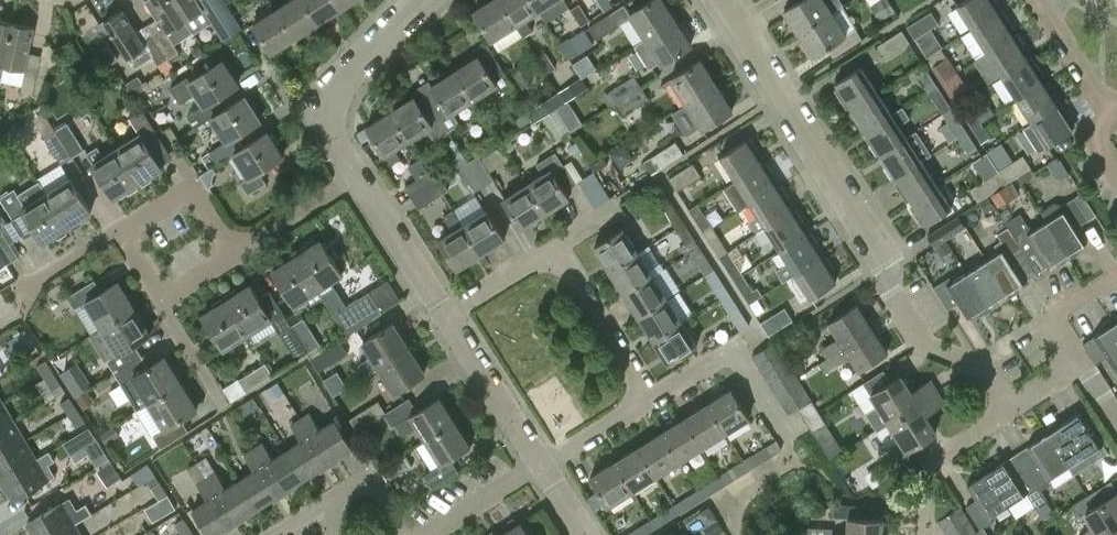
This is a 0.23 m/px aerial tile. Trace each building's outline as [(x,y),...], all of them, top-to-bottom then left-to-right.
[(150,27),(169,57),(179,50),(167,32),(186,20),(173,0),(147,0),(160,21),(150,27)] [(186,20),(204,9),(222,38),(240,26),(224,0),(173,0),(186,20)] [(277,8),(295,37),(318,22),(304,0),(289,0),(277,8)] [(318,22),(340,8),(335,0),(304,0),(318,22)] [(521,37),(498,0),(490,0),(472,11),(497,52),(521,37)] [(521,37),(532,30),(525,18),(537,10),(530,0),(498,0),(521,37)] [(537,10),(553,1),(560,12),(568,7),(563,0),(530,0),(537,10)] [(612,5),(609,0),(596,0),(603,11),(612,5)] [(646,39),(675,21),(661,0),(651,0),(629,14),(646,39)] [(797,2),(783,10),(798,34),(831,12),(841,6),(838,0),(828,0),(825,2),(824,0),(796,0),(797,2)] [(872,6),(879,18),(893,10),(887,0),(881,0),(872,6)] [(971,29),(996,12),(990,2),(993,0),(963,0),(956,4),(971,29)] [(579,3),(571,8),(581,25),(589,20),(579,3)] [(169,57),(150,27),(147,24),(137,30),(123,7),(104,20),(135,68),(154,56),(159,63),(169,57)] [(272,52),(295,37),(277,8),(253,23),(272,52)] [(996,12),(971,29),(986,52),(1012,35),(1005,24),(1009,22),(1001,10),(996,12)] [(931,11),(907,27),(914,38),(938,23),(931,11)] [(611,12),(603,17),(587,27),(596,39),(619,25),(611,12)] [(845,34),(831,12),(798,34),(811,56),(827,46),(833,57),(861,39),(855,28),(845,34)] [(12,23),(0,20),(0,79),(12,23)] [(675,21),(646,39),(634,47),(648,69),(660,62),(662,64),(691,46),(675,21)] [(0,79),(2,80),(22,84),(20,92),(33,94),(33,93),(41,56),(40,55),(28,53),(33,27),(12,23),(0,79)] [(901,30),(877,45),(885,57),(909,42),(901,30)] [(1012,35),(986,52),(1001,76),(1027,59),(1019,48),(1024,45),(1016,33),(1012,35)] [(477,56),(454,71),(471,99),(495,85),(497,84),(501,90),(512,83),(490,49),(487,50),(479,56),(477,56)] [(535,57),(546,73),(555,67),(545,51),(535,57)] [(931,66),(941,82),(957,71),(947,56),(931,66)] [(169,57),(159,63),(165,74),(175,68),(172,62),(169,57)] [(1027,59),(1001,76),(1016,99),(1042,83),(1035,72),(1039,69),(1031,57),(1027,59)] [(221,110),(213,98),(237,83),(222,59),(188,81),(186,77),(169,87),(179,103),(196,93),(203,104),(186,115),(194,127),(210,117),(221,110)] [(670,78),(687,104),(716,85),(700,60),(670,78)] [(521,89),(531,83),(521,66),(511,72),(521,89)] [(846,108),(849,106),(875,90),(860,66),(834,82),(842,94),(839,96),(846,108)] [(927,90),(936,84),(926,69),(917,75),(927,90)] [(429,84),(420,90),(447,132),(460,123),(452,111),(471,99),(454,71),(430,86),(429,84)] [(957,71),(941,82),(951,97),(967,86),(957,71)] [(608,91),(616,103),(640,87),(633,76),(608,91)] [(581,77),(559,92),(565,101),(587,86),(581,77)] [(1042,83),(1016,99),(1031,123),(1057,106),(1049,94),(1054,92),(1046,80),(1042,83)] [(927,90),(942,114),(951,107),(936,84),(927,90)] [(716,85),(687,104),(702,129),(732,110),(716,85)] [(640,87),(616,103),(623,114),(648,99),(640,87)] [(413,97),(390,111),(409,140),(427,129),(434,140),(447,132),(420,90),(412,95),(413,97)] [(861,132),(864,130),(890,114),(875,90),(849,106),(857,118),(853,120),(861,132)] [(557,93),(531,110),(537,119),(563,102),(557,93)] [(216,163),(232,153),(243,146),(236,135),(259,120),(244,96),(221,110),(210,117),(225,141),(209,152),(216,163)] [(574,100),(546,113),(557,135),(584,122),(574,100)] [(1061,104),(1057,106),(1031,123),(1024,128),(1038,151),(1072,130),(1064,117),(1068,115),(1061,104)] [(876,155),(879,153),(905,137),(897,125),(909,117),(902,106),(890,114),(864,130),(871,141),(868,143),(876,155)] [(972,127),(981,121),(971,106),(962,111),(972,127)] [(951,107),(942,114),(957,137),(966,131),(951,107)] [(117,148),(138,182),(162,167),(147,143),(158,136),(141,109),(129,116),(140,133),(117,148)] [(390,111),(366,126),(384,155),(389,163),(391,163),(401,157),(395,149),(409,140),(390,111)] [(527,112),(516,118),(522,126),(532,119),(527,112)] [(991,137),(981,121),(972,127),(982,143),(991,137)] [(68,122),(56,129),(72,156),(84,149),(68,122)] [(56,129),(44,136),(61,163),(72,156),(56,129)] [(266,131),(243,146),(232,153),(248,177),(240,182),(248,194),(266,182),(258,171),(282,155),(266,131)] [(976,146),(966,131),(957,137),(967,152),(976,146)] [(452,137),(442,144),(457,168),(467,162),(452,137)] [(894,176),(894,177),(920,161),(905,137),(879,153),(886,164),(883,166),(891,179),(894,176)] [(720,155),(735,180),(760,164),(753,153),(757,150),(750,138),(746,141),(745,139),(720,155)] [(650,157),(643,161),(651,174),(658,169),(684,153),(675,140),(650,157)] [(138,182),(117,148),(104,156),(97,146),(86,153),(114,197),(138,182)] [(542,174),(525,184),(544,213),(567,198),(563,191),(576,184),(555,151),(535,164),(542,174)] [(1000,169),(993,173),(1001,185),(1032,165),(1024,153),(1013,160),(1000,169)] [(479,154),(467,162),(482,186),(494,179),(489,171),(481,159),(479,154)] [(590,164),(595,171),(608,163),(603,156),(590,164)] [(765,161),(760,164),(735,180),(724,187),(739,210),(751,203),(775,188),(768,177),(773,174),(765,161)] [(920,161),(894,177),(901,188),(898,190),(906,203),(909,201),(935,184),(920,161)] [(467,162),(457,168),(472,192),(482,186),(467,162)] [(701,175),(693,163),(669,178),(677,190),(701,175)] [(201,175),(208,187),(214,184),(213,182),(214,174),(216,173),(213,167),(201,175)] [(404,186),(412,197),(436,182),(429,171),(404,186)] [(595,208),(610,198),(593,172),(579,182),(595,208)] [(993,173),(971,187),(979,200),(1001,185),(993,173)] [(46,192),(67,226),(91,211),(70,177),(47,192),(46,192)] [(43,241),(67,226),(46,192),(47,192),(39,180),(17,193),(14,188),(0,197),(0,198),(13,219),(23,234),(23,235),(35,227),(43,241)] [(443,193),(436,182),(412,197),(419,209),(443,193)] [(992,193),(996,199),(999,205),(1016,194),(1008,182),(992,193)] [(520,228),(544,213),(525,184),(501,198),(520,228)] [(950,208),(935,184),(909,201),(916,212),(913,214),(921,226),(924,224),(950,208)] [(781,185),(775,188),(751,203),(758,215),(750,220),(757,232),(765,226),(789,211),(782,200),(788,197),(781,185)] [(1055,202),(1041,210),(1048,220),(1046,221),(1070,258),(1077,254),(1074,249),(1078,247),(1087,241),(1078,226),(1089,219),(1096,215),(1082,192),(1074,197),(1064,203),(1055,202)] [(987,197),(980,202),(986,211),(993,206),(987,197)] [(669,198),(659,204),(675,229),(685,223),(669,198)] [(688,210),(703,233),(713,227),(697,204),(688,210)] [(795,207),(789,211),(765,226),(780,250),(805,234),(797,223),(803,219),(795,207)] [(456,268),(480,253),(462,224),(452,209),(443,215),(452,230),(438,239),(456,268)] [(485,209),(462,224),(480,253),(503,238),(485,209)] [(1014,217),(1006,222),(1008,226),(1007,227),(1036,272),(1047,265),(1047,266),(1057,260),(1061,258),(1064,262),(1070,258),(1046,221),(1034,229),(1031,231),(1027,225),(1020,213),(1014,217)] [(965,226),(958,215),(928,234),(935,246),(965,226)] [(23,234),(13,219),(0,227),(4,232),(10,243),(23,234)] [(685,223),(675,229),(684,243),(689,251),(699,245),(685,223)] [(713,227),(703,233),(718,256),(728,250),(713,227)] [(999,252),(986,260),(1006,292),(1008,297),(1016,292),(1013,288),(1017,285),(1026,280),(1026,279),(1036,272),(1007,227),(997,233),(1001,240),(994,244),(999,252)] [(609,270),(637,252),(622,229),(594,247),(609,270)] [(809,231),(805,234),(780,250),(787,262),(776,269),(784,281),(795,273),(819,258),(812,247),(817,244),(809,231)] [(4,232),(0,235),(0,252),(7,263),(19,256),(10,243),(4,232)] [(335,313),(346,305),(331,281),(342,273),(320,240),(297,255),(318,289),(323,297),(324,297),(335,313)] [(637,252),(609,270),(623,294),(652,275),(664,268),(649,245),(637,252)] [(699,245),(689,251),(705,274),(714,269),(699,245)] [(718,256),(733,279),(742,273),(728,250),(718,256)] [(297,255),(273,270),(295,304),(306,296),(318,289),(297,255)] [(824,255),(819,258),(795,273),(810,297),(835,282),(828,270),(833,267),(824,255)] [(986,260),(966,271),(990,308),(996,305),(993,300),(1006,292),(986,260)] [(714,269),(705,274),(719,297),(728,291),(714,269)] [(944,280),(934,286),(947,307),(957,301),(967,316),(977,310),(980,308),(983,313),(990,308),(966,271),(952,280),(946,284),(944,280)] [(742,273),(733,279),(749,304),(749,303),(757,298),(758,298),(752,289),(742,273)] [(623,294),(638,316),(666,298),(652,275),(623,294)] [(102,327),(134,307),(117,280),(101,291),(94,279),(67,297),(74,308),(85,301),(102,327)] [(250,284),(227,300),(237,317),(248,333),(271,318),(280,332),(280,331),(298,359),(309,352),(292,325),(270,290),(259,297),(250,284)] [(369,290),(346,305),(335,313),(348,334),(383,311),(369,290)] [(728,291),(719,297),(734,321),(743,316),(728,291)] [(638,316),(652,339),(681,321),(666,298),(638,316)] [(224,348),(248,333),(227,300),(203,315),(224,348)] [(828,357),(871,329),(855,306),(828,324),(837,338),(822,348),(828,357)] [(120,315),(102,327),(118,353),(107,360),(114,372),(141,355),(134,343),(151,332),(134,307),(120,315)] [(792,319),(785,307),(761,322),(768,334),(792,319)] [(304,317),(292,325),(309,352),(321,344),(304,317)] [(1094,336),(1115,369),(1116,372),(1116,328),(1110,317),(1103,322),(1107,328),(1102,331),(1094,336)] [(697,346),(681,321),(652,339),(668,364),(697,346)] [(378,367),(407,348),(391,323),(362,342),(378,367)] [(871,329),(828,357),(818,363),(824,373),(848,357),(858,371),(886,353),(871,329)] [(28,334),(10,345),(19,359),(37,347),(28,334)] [(325,351),(312,359),(319,369),(346,352),(340,341),(325,351)] [(759,367),(782,353),(775,341),(752,355),(759,367)] [(423,373),(407,348),(378,367),(393,392),(423,373)] [(789,364),(782,353),(759,367),(767,379),(789,364)] [(137,408),(149,401),(181,381),(164,355),(148,366),(141,355),(114,372),(137,408)] [(46,375),(54,370),(46,359),(39,364),(46,375)] [(63,370),(76,394),(92,385),(80,362),(63,370)] [(274,374),(267,362),(240,379),(247,391),(274,374)] [(797,376),(789,364),(767,379),(774,390),(797,376)] [(66,389),(54,370),(46,375),(35,382),(47,400),(66,389)] [(876,430),(887,423),(936,393),(928,380),(909,392),(900,377),(893,382),(886,370),(863,384),(876,405),(865,412),(876,430)] [(797,376),(774,390),(781,402),(804,387),(797,376)] [(198,408),(181,381),(149,401),(166,428),(154,436),(161,447),(189,430),(181,418),(198,408)] [(277,383),(267,389),(273,399),(283,393),(277,383)] [(811,399),(804,387),(781,402),(788,413),(798,407),(811,399)] [(706,404),(724,433),(748,418),(730,390),(706,404)] [(936,393),(887,423),(904,451),(934,433),(924,417),(943,405),(936,393)] [(70,412),(78,407),(70,396),(63,401),(70,412)] [(425,440),(454,421),(438,396),(417,409),(409,397),(385,412),(383,413),(391,425),(394,423),(401,435),(416,425),(425,440)] [(812,431),(826,423),(811,399),(798,407),(812,431)] [(2,401),(0,403),(0,428),(14,420),(2,401)] [(378,401),(351,419),(358,430),(383,413),(385,412),(378,401)] [(706,404),(684,419),(701,447),(724,433),(706,404)] [(85,418),(78,407),(70,412),(77,423),(85,418)] [(1044,428),(1068,466),(1073,474),(1108,451),(1082,410),(1067,420),(1054,428),(1051,423),(1044,428)] [(311,414),(302,419),(329,463),(353,449),(335,420),(320,429),(311,414)] [(301,440),(287,449),(305,478),(329,463),(302,419),(292,425),(301,440)] [(684,419),(660,433),(678,461),(701,447),(684,419)] [(14,420),(0,428),(0,454),(25,439),(14,420)] [(425,440),(417,445),(426,460),(432,469),(429,471),(423,475),(424,476),(430,487),(431,488),(446,479),(456,472),(458,471),(450,458),(470,446),(460,430),(454,421),(425,440)] [(113,426),(101,433),(107,442),(119,435),(113,426)] [(82,432),(77,435),(84,446),(96,465),(108,457),(89,427),(82,432)] [(1041,437),(1017,452),(1041,489),(1051,483),(1048,478),(1068,466),(1044,428),(1038,432),(1041,437)] [(660,433),(637,447),(655,476),(678,461),(660,433)] [(25,439),(0,454),(0,476),(2,478),(36,458),(25,439)] [(264,443),(254,448),(281,492),(305,478),(287,449),(273,458),(264,443)] [(637,447),(616,461),(634,489),(655,476),(637,447)] [(752,456),(757,465),(771,456),(766,447),(752,456)] [(254,469),(240,478),(258,507),(281,492),(254,448),(245,454),(254,469)] [(49,450),(36,458),(2,478),(14,500),(56,475),(49,463),(55,460),(49,450)] [(990,462),(983,466),(1008,505),(1027,492),(1037,506),(1047,499),(1041,489),(1017,452),(1006,459),(993,467),(990,462)] [(405,453),(381,467),(389,480),(412,465),(405,453)] [(208,457),(198,462),(234,521),(258,507),(240,478),(226,487),(208,457)] [(608,505),(634,489),(616,461),(590,477),(608,505)] [(111,462),(101,469),(110,483),(121,477),(111,462)] [(234,521),(198,462),(189,468),(207,498),(193,507),(210,534),(212,534),(234,521)] [(729,471),(734,479),(748,470),(743,462),(729,471)] [(1008,505),(983,466),(977,470),(980,475),(966,484),(977,501),(967,507),(980,527),(990,521),(988,517),(1008,505)] [(705,485),(711,494),(725,485),(720,476),(705,485)] [(160,481),(152,487),(160,499),(168,493),(160,481)] [(1103,500),(1096,488),(1072,504),(1080,515),(1084,512),(1092,526),(1078,534),(1079,534),(1102,534),(1116,525),(1116,492),(1103,500)] [(682,500),(688,508),(702,499),(697,491),(682,500)] [(168,495),(146,508),(153,520),(175,508),(168,495)] [(35,534),(54,534),(75,523),(92,513),(86,503),(77,508),(71,497),(28,522),(35,534)] [(882,518),(871,518),(872,505),(834,503),(834,517),(847,517),(847,534),(833,533),(833,528),(805,527),(805,534),(882,534),(882,518)] [(659,514),(665,523),(679,514),(674,505),(659,514)] [(709,506),(699,512),(707,524),(717,518),(709,506)] [(959,506),(937,520),(944,532),(967,518),(959,506)] [(1051,507),(1040,514),(1045,521),(1056,514),(1051,507)] [(182,534),(191,528),(183,516),(174,522),(182,534)] [(499,534),(528,534),(517,517),(510,521),(513,526),(499,534)] [(944,532),(946,534),(965,534),(974,529),(967,518),(944,532)] [(638,534),(645,534),(656,528),(650,520),(635,530),(638,534)] [(75,523),(54,534),(82,534),(75,523)] [(1102,534),(1116,534),(1116,525),(1102,534)] [(975,531),(978,534),(987,534),(982,527),(975,531)]
